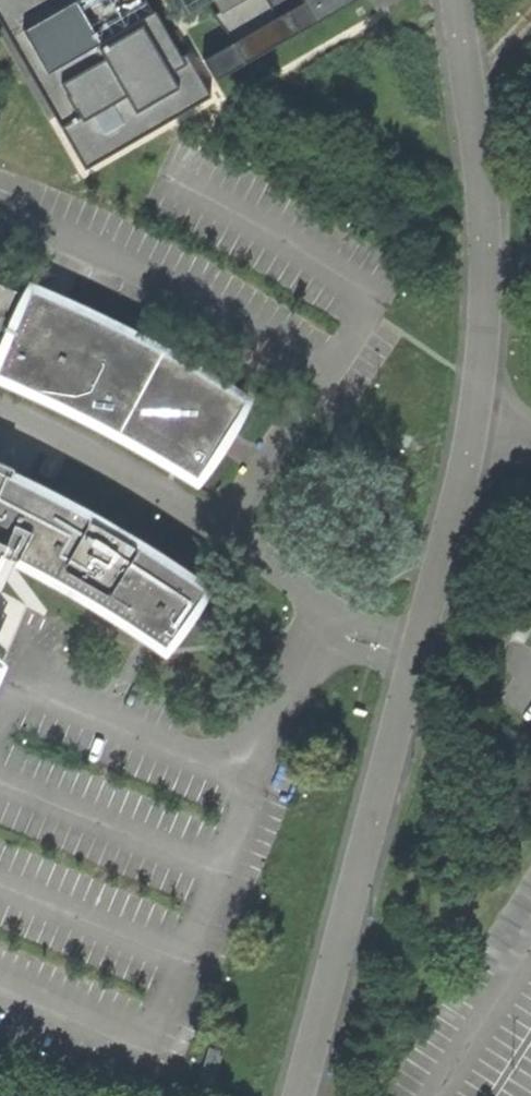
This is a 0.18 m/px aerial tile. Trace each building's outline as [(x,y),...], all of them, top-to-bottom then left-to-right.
[(85,168),(211,102),(145,0),(0,0),(0,26),(85,168)] [(222,10),(212,16),(243,53),(245,55),(253,55),(256,54),(294,22),(293,20),(291,21),(289,16),(304,7),(310,15),(337,0),(215,0),(222,10)] [(196,481),(222,438),(248,396),(205,370),(176,354),(145,338),(111,321),(74,303),(32,285),(27,296),(0,285),(0,379),(21,388),(88,419),(147,451),(196,481)] [(15,559),(38,571),(72,590),(113,616),(164,649),(207,586),(191,575),(158,553),(125,533),(85,510),(46,490),(11,472),(14,467),(0,461),(0,552),(2,553),(14,523),(28,529),(15,559)] [(2,553),(15,559),(28,529),(14,523),(2,553)]
